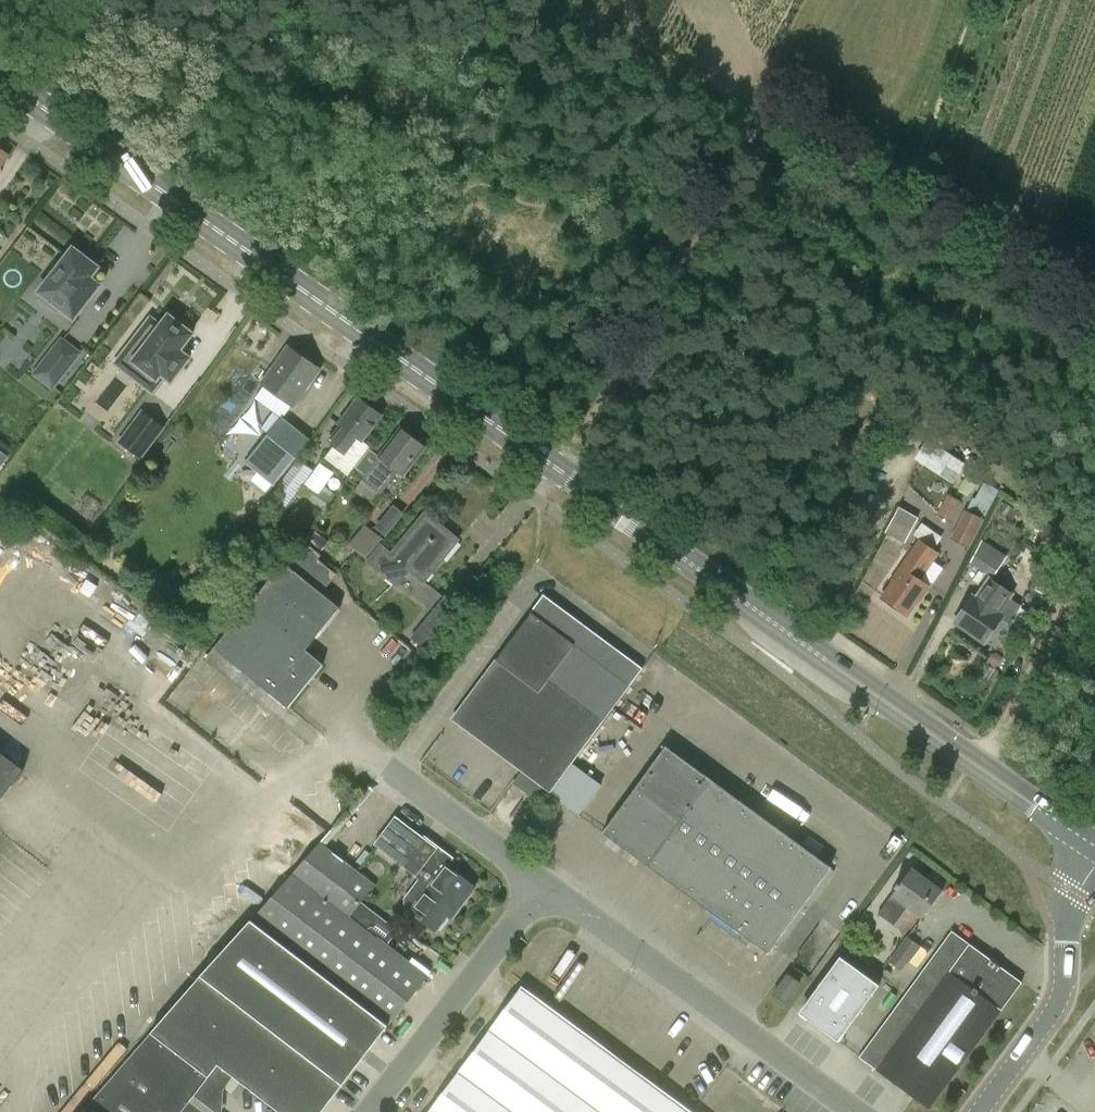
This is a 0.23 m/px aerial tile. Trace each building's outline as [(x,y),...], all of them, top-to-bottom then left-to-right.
[(0,149),(0,169),(10,155),(0,149)] [(98,267),(73,248),(61,264),(57,261),(46,275),(50,278),(39,292),(43,295),(40,299),(57,312),(60,308),(74,319),(100,285),(90,278),(98,267)] [(157,380),(161,375),(163,377),(171,383),(190,358),(180,350),(193,334),(169,315),(161,325),(151,317),(123,354),(157,380)] [(62,340),(45,362),(62,376),(79,353),(62,340)] [(262,384),(294,407),(321,369),(288,346),(262,384)] [(339,424),(344,428),(320,458),(347,479),(371,447),(363,441),(383,415),(359,397),(339,424)] [(259,400),(241,433),(252,439),(270,407),(259,400)] [(274,485),(310,441),(281,418),(245,462),(274,485)] [(401,429),(395,437),(379,457),(370,450),(357,468),(367,476),(355,491),(372,503),(379,493),(381,495),(400,472),(405,476),(416,462),(414,461),(425,447),(401,429)] [(151,451),(129,434),(121,445),(143,462),(151,451)] [(927,437),(914,457),(951,481),(964,461),(927,437)] [(274,495),(287,506),(315,469),(301,459),(274,495)] [(970,507),(985,516),(1000,489),(985,481),(970,507)] [(327,507),(336,496),(325,488),(317,499),(327,507)] [(962,502),(946,495),(937,515),(953,523),(962,502)] [(1002,502),(998,510),(1015,521),(1020,513),(1002,502)] [(372,524),(383,534),(403,513),(392,503),(372,524)] [(899,508),(885,533),(905,544),(919,519),(899,508)] [(984,521),(966,511),(950,539),(969,549),(984,521)] [(366,525),(349,546),(368,561),(397,585),(410,570),(424,582),(459,540),(425,512),(391,554),(382,546),(386,541),(366,525)] [(328,542),(313,530),(305,539),(320,552),(328,542)] [(891,583),(893,584),(883,598),(907,614),(916,601),(918,602),(930,585),(920,579),(938,553),(920,540),(891,583)] [(993,567),(1002,556),(992,550),(993,548),(982,540),(970,563),(980,569),(985,562),(993,567)] [(303,541),(216,649),(289,708),(325,664),(307,650),(341,608),(322,592),(336,575),(318,560),(322,556),(303,541)] [(1026,597),(1041,604),(1062,560),(1037,549),(1034,555),(1044,560),(1026,597)] [(1009,599),(1012,595),(993,582),(990,579),(976,599),(972,596),(955,622),(985,643),(1000,619),(1010,626),(1009,627),(1010,628),(1022,606),(1021,605),(1020,607),(1009,599)] [(550,793),(642,669),(580,622),(584,616),(574,609),(570,614),(545,596),(544,595),(496,661),(459,711),(461,725),(510,762),(509,762),(523,772),(515,783),(544,804),(552,794),(550,793)] [(454,606),(444,598),(411,639),(421,647),(454,606)] [(711,779),(666,746),(603,834),(643,862),(644,862),(771,953),(833,866),(711,779)] [(24,769),(0,750),(0,801),(24,769)] [(580,815),(602,784),(574,764),(552,795),(580,815)] [(437,847),(436,848),(396,817),(375,845),(415,875),(415,877),(419,880),(410,892),(420,900),(411,912),(436,932),(455,907),(459,910),(476,888),(447,867),(453,859),(437,847)] [(319,842),(293,872),(367,929),(377,916),(360,902),(374,884),(319,842)] [(889,899),(920,922),(943,891),(912,868),(889,899)] [(389,1024),(427,976),(367,929),(293,872),(251,918),(268,931),(389,1024)] [(250,919),(152,1032),(210,1076),(218,1065),(280,1111),(322,1111),(389,1025),(250,919)] [(952,931),(859,1057),(929,1108),(1022,982),(952,931)] [(921,948),(908,938),(889,963),(902,973),(921,948)] [(804,1016),(838,1041),(880,985),(841,956),(804,1006),(809,1010),(804,1016)] [(774,995),(786,1003),(800,983),(788,975),(774,995)] [(523,989),(433,1111),(690,1111),(523,989)] [(152,1032),(92,1101),(106,1111),(205,1111),(191,1101),(210,1076),(152,1032)]
